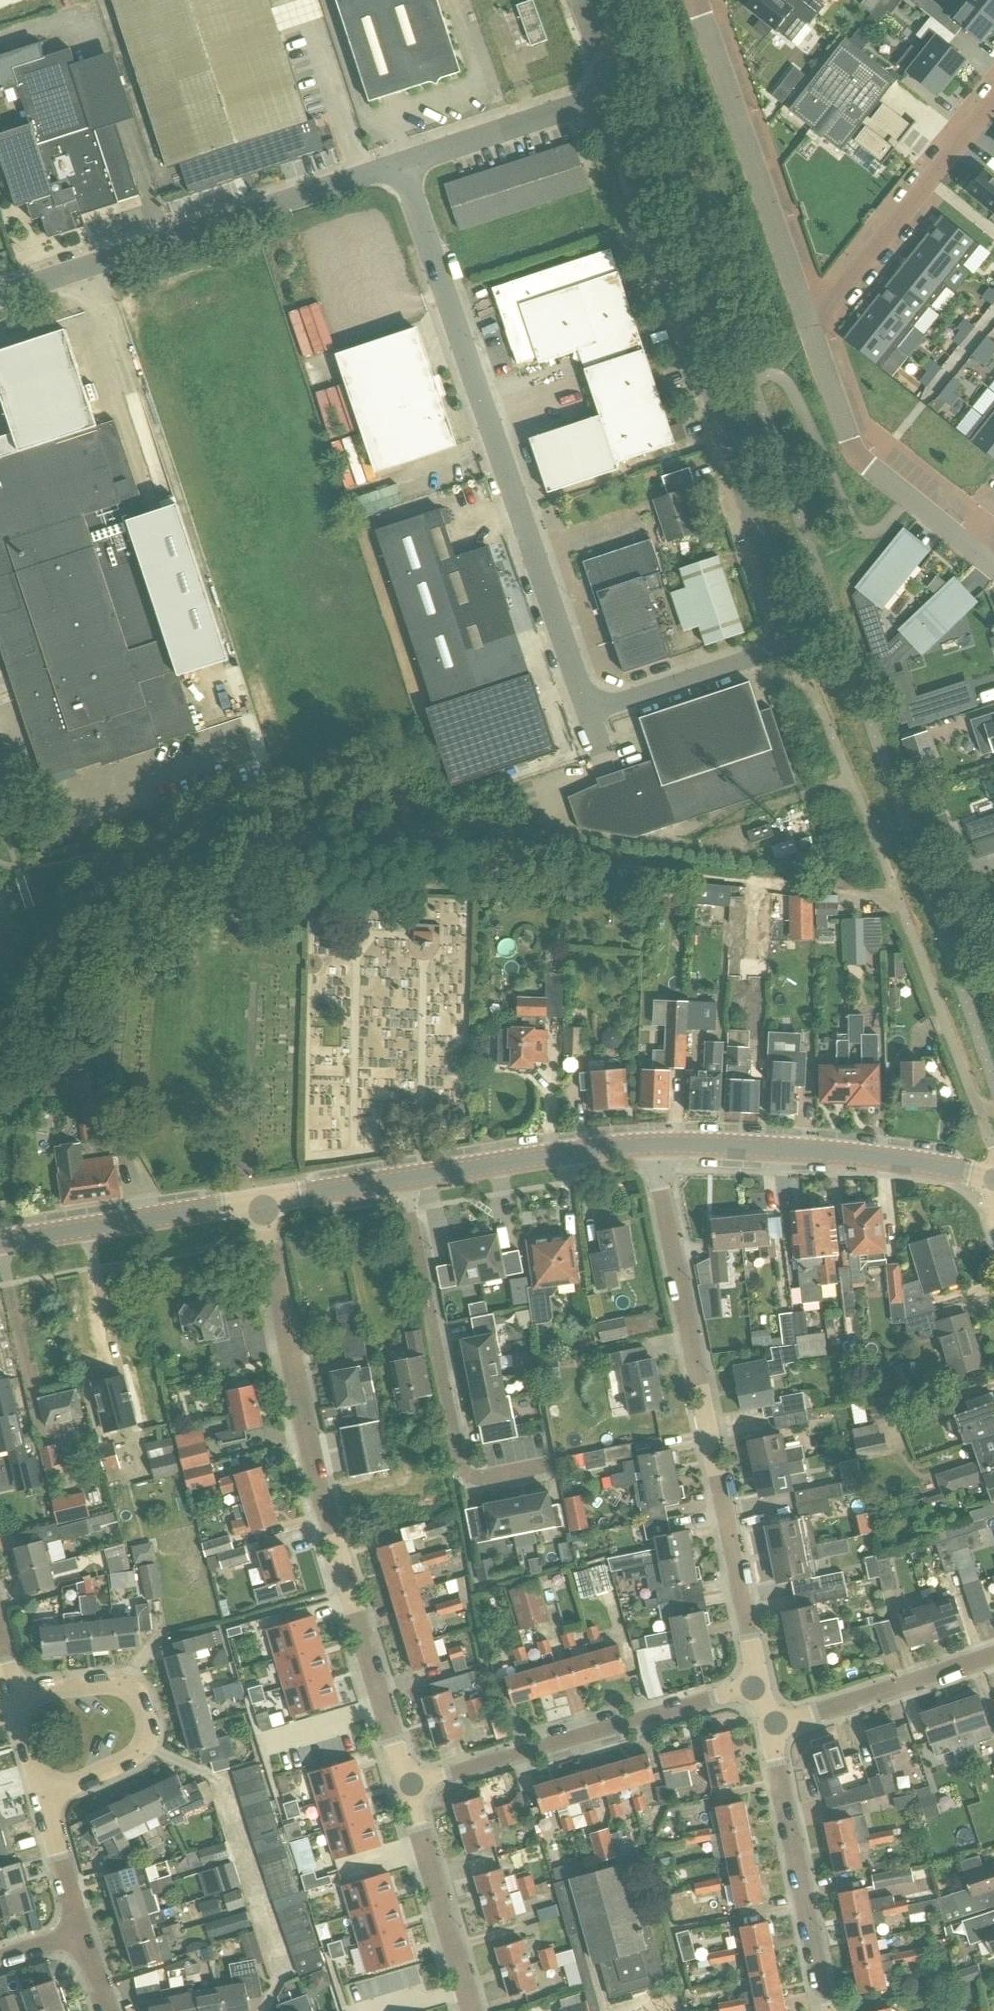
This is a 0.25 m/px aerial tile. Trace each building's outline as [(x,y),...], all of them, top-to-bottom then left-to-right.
[(269,0),(113,0),(168,169),(180,165),(189,193),(325,149),(315,119),(309,121),(269,0)] [(433,83),(462,74),(438,0),(336,0),(370,103),(433,83)] [(543,27),(533,0),(517,6),(527,32),(543,27)] [(760,20),(754,29),(766,38),(772,30),(776,33),(777,31),(792,43),(808,23),(793,11),(795,9),(783,0),(751,0),(745,8),(760,20)] [(993,28),(993,24),(964,0),(948,0),(941,10),(982,43),(993,28)] [(993,24),(993,0),(964,0),(993,24)] [(496,20),(505,41),(522,34),(513,13),(496,20)] [(531,46),(547,40),(543,27),(527,32),(531,46)] [(916,48),(954,78),(967,61),(929,31),(916,48)] [(30,125),(0,135),(0,155),(17,209),(18,208),(18,207),(28,204),(33,221),(43,218),(49,239),(77,230),(77,229),(86,227),(82,215),(140,196),(115,119),(95,125),(71,49),(45,57),(40,43),(0,56),(0,93),(18,87),(30,125)] [(954,78),(916,48),(912,45),(897,64),(939,97),(954,78)] [(790,110),(841,150),(862,124),(862,123),(892,86),(841,46),(790,110)] [(790,94),(780,86),(772,96),(782,104),(790,94)] [(919,124),(912,136),(936,150),(943,138),(919,124)] [(866,126),(855,141),(883,163),(894,148),(866,126)] [(460,229),(588,188),(574,145),(446,186),(460,229)] [(985,169),(981,175),(979,173),(964,191),(993,215),(993,176),(985,169)] [(925,237),(959,264),(962,267),(980,245),(943,215),(925,237)] [(910,256),(944,283),(959,264),(925,237),(910,256)] [(644,350),(611,249),(493,288),(518,364),(537,358),(539,364),(578,351),(600,416),(530,439),(548,493),(619,469),(616,463),(675,444),(644,350)] [(910,256),(893,277),(930,307),(947,286),(944,283),(910,256)] [(914,328),(930,307),(893,277),(876,298),(914,328)] [(983,297),(992,305),(993,303),(993,291),(990,288),(983,297)] [(914,328),(876,298),(859,319),(897,349),(914,328)] [(34,327),(44,324),(39,309),(29,312),(34,327)] [(954,327),(961,331),(967,337),(975,327),(962,317),(954,327)] [(880,369),(897,349),(859,319),(843,339),(880,369)] [(0,352),(0,393),(13,433),(0,438),(0,645),(43,777),(75,767),(77,771),(102,762),(103,766),(161,747),(160,743),(197,731),(179,676),(229,660),(178,506),(147,517),(115,421),(97,426),(90,402),(99,399),(94,384),(85,387),(66,330),(0,352)] [(377,471),(455,445),(417,330),(339,356),(377,471)] [(967,337),(961,331),(953,341),(959,346),(967,337)] [(979,347),(992,357),(993,354),(993,343),(987,337),(979,347)] [(985,366),(992,357),(979,347),(972,356),(985,366)] [(922,367),(928,372),(934,377),(942,368),(929,358),(922,367)] [(927,387),(934,377),(928,372),(920,382),(927,387)] [(947,387),(953,392),(961,383),(954,378),(947,387)] [(959,397),(953,392),(947,387),(939,397),(952,407),(959,397)] [(984,416),(993,424),(993,404),(984,416)] [(984,416),(966,438),(993,460),(993,424),(984,416)] [(700,531),(687,491),(697,488),(690,467),(662,476),(669,496),(656,500),(660,514),(664,512),(673,540),(700,531)] [(456,557),(440,509),(376,530),(433,706),(426,708),(452,786),(558,751),(532,674),(530,674),(488,546),(456,557)] [(860,595),(881,661),(889,658),(913,635),(906,628),(892,641),(877,599),(878,597),(884,602),(927,552),(908,536),(860,595)] [(670,658),(649,594),(666,589),(661,573),(663,572),(652,539),(583,562),(599,610),(603,609),(624,673),(670,658)] [(706,646),(744,633),(719,556),(680,569),(706,646)] [(947,583),(937,575),(928,586),(937,593),(946,584),(947,583)] [(906,628),(913,635),(889,658),(881,661),(901,725),(908,723),(910,728),(979,706),(970,679),(917,696),(908,669),(900,672),(897,659),(917,639),(923,646),(971,600),(954,583),(906,628)] [(760,712),(750,682),(640,718),(654,760),(623,770),(624,772),(569,797),(579,829),(580,828),(635,838),(797,784),(772,708),(760,712)] [(983,755),(993,752),(993,722),(985,725),(986,726),(975,730),(983,755)] [(934,752),(911,761),(919,783),(941,775),(934,752)] [(970,820),(974,833),(993,826),(993,812),(970,820)] [(751,844),(774,836),(770,824),(747,831),(751,844)] [(950,826),(936,831),(940,844),(954,839),(950,826)] [(974,837),(978,849),(993,845),(993,830),(974,837)] [(802,850),(812,847),(809,837),(799,840),(802,850)] [(775,859),(798,852),(794,839),(771,846),(775,859)] [(730,908),(731,885),(696,882),(695,904),(730,908)] [(790,923),(812,923),(812,895),(789,896),(790,923)] [(589,896),(580,896),(579,906),(589,906),(589,896)] [(748,922),(748,910),(744,910),(745,898),(731,897),(730,911),(735,911),(735,922),(748,922)] [(838,916),(838,903),(830,903),(830,899),(816,899),(816,915),(817,915),(817,929),(827,929),(827,915),(838,916)] [(552,911),(562,911),(562,902),(552,902),(552,911)] [(881,951),(881,918),(846,918),(847,965),(867,965),(866,948),(872,951),(881,951)] [(415,931),(414,942),(418,943),(417,946),(430,947),(430,943),(434,944),(434,932),(415,931)] [(888,978),(904,977),(903,953),(887,953),(888,978)] [(563,1017),(564,975),(547,974),(546,997),(518,996),(518,1017),(522,1017),(521,1029),(499,1028),(497,1064),(513,1065),(516,1065),(519,1069),(527,1070),(529,1066),(533,1066),(533,1063),(545,1063),(546,1030),(540,1030),(540,1018),(547,1018),(547,1017),(563,1017)] [(689,1002),(698,1003),(698,986),(689,986),(689,1001),(689,1002)] [(689,1002),(689,1001),(657,1000),(656,1026),(666,1027),(665,1051),(653,1050),(652,1071),(642,1070),(641,1107),(642,1107),(645,1110),(653,1110),(657,1107),(669,1108),(670,1071),(670,1068),(686,1069),(688,1023),(689,1002)] [(716,1025),(717,1004),(698,1003),(689,1002),(688,1023),(716,1025)] [(584,1055),(585,1027),(564,1026),(564,1055),(584,1055)] [(751,1078),(752,1060),(750,1060),(750,1047),(749,1047),(750,1031),(728,1030),(727,1080),(726,1080),(725,1111),(758,1112),(759,1081),(750,1081),(750,1078),(751,1078)] [(861,1107),(864,1104),(879,1103),(878,1066),(879,1066),(879,1035),(862,1036),(862,1066),(850,1066),(851,1101),(849,1101),(849,1104),(850,1104),(854,1107),(861,1107)] [(836,1055),(837,1067),(821,1067),(822,1101),(849,1101),(851,1101),(850,1066),(849,1040),(837,1040),(837,1055),(836,1055)] [(722,1072),(723,1072),(725,1042),(705,1041),(704,1071),(687,1071),(685,1109),(720,1111),(722,1072)] [(793,1114),(793,1113),(797,1114),(798,1103),(794,1102),(795,1086),(805,1087),(807,1054),(769,1052),(768,1080),(770,1080),(769,1112),(793,1114)] [(606,1071),(605,1060),(588,1061),(589,1072),(592,1109),(595,1109),(597,1112),(603,1112),(605,1108),(615,1107),(617,1110),(623,1110),(625,1106),(628,1106),(625,1070),(606,1071)] [(924,1079),(924,1062),(903,1062),(903,1079),(903,1106),(936,1106),(936,1079),(924,1079)] [(84,1159),(81,1143),(55,1146),(59,1172),(60,1172),(64,1203),(120,1195),(114,1155),(84,1159)] [(864,1210),(864,1204),(845,1206),(850,1254),(849,1254),(853,1283),(865,1282),(862,1253),(868,1252),(868,1261),(885,1259),(884,1250),(885,1250),(880,1208),(864,1210)] [(818,1264),(821,1286),(837,1284),(834,1253),(838,1253),(833,1208),(807,1210),(809,1227),(814,1226),(817,1255),(813,1256),(814,1264),(818,1264)] [(814,1226),(809,1227),(807,1210),(793,1212),(798,1257),(797,1257),(800,1288),(801,1288),(802,1304),(821,1301),(819,1286),(821,1286),(818,1264),(814,1264),(813,1256),(817,1255),(814,1226)] [(740,1217),(743,1247),(759,1245),(761,1258),(778,1257),(776,1239),(770,1239),(768,1215),(740,1217)] [(726,1248),(743,1247),(740,1217),(712,1220),(714,1245),(709,1246),(710,1257),(696,1264),(701,1285),(714,1283),(729,1282),(727,1262),(726,1248)] [(599,1289),(617,1286),(614,1269),(635,1265),(627,1226),(600,1232),(604,1251),(592,1253),(599,1289)] [(533,1324),(550,1322),(554,1316),(551,1296),(553,1296),(558,1289),(559,1289),(559,1285),(579,1282),(572,1234),(528,1240),(534,1286),(527,1287),(533,1324)] [(930,1292),(959,1283),(944,1234),(911,1244),(923,1283),(903,1288),(904,1303),(906,1318),(935,1309),(930,1292)] [(474,1240),(483,1280),(524,1272),(520,1250),(501,1253),(498,1235),(474,1240)] [(442,1289),(483,1280),(474,1240),(452,1245),(455,1263),(437,1266),(442,1289)] [(904,1303),(903,1288),(901,1262),(886,1263),(890,1305),(904,1303)] [(842,1291),(853,1290),(850,1266),(839,1267),(842,1291)] [(702,1298),(715,1296),(714,1283),(701,1285),(699,1285),(702,1298)] [(771,1308),(771,1289),(763,1289),(763,1308),(771,1308)] [(845,1317),(856,1316),(853,1290),(842,1291),(845,1317)] [(221,1310),(218,1297),(178,1305),(184,1332),(191,1331),(197,1335),(199,1342),(212,1339),(215,1356),(205,1373),(250,1363),(240,1318),(227,1321),(225,1309),(221,1310)] [(10,1379),(17,1378),(0,1306),(0,1381),(10,1379)] [(935,1309),(906,1318),(907,1333),(918,1330),(921,1340),(935,1336),(934,1332),(939,1331),(952,1375),(983,1366),(967,1314),(939,1322),(935,1309)] [(797,1343),(799,1358),(827,1355),(825,1332),(809,1334),(806,1311),(793,1312),(797,1340),(797,1343)] [(346,1359),(367,1354),(358,1312),(337,1316),(346,1359)] [(797,1343),(797,1340),(793,1312),(779,1314),(782,1338),(771,1339),(771,1346),(797,1343)] [(475,1337),(462,1339),(466,1361),(499,1355),(499,1356),(502,1355),(494,1313),(472,1318),(475,1337)] [(602,1343),(629,1337),(625,1316),(598,1322),(602,1343)] [(400,1412),(424,1407),(422,1397),(431,1395),(424,1356),(427,1356),(421,1329),(406,1332),(411,1358),(392,1362),(396,1383),(392,1387),(394,1396),(398,1399),(399,1401),(398,1401),(400,1412)] [(800,1361),(799,1358),(797,1343),(771,1346),(772,1347),(771,1347),(773,1360),(775,1366),(784,1364),(800,1361)] [(649,1360),(647,1346),(605,1354),(608,1371),(623,1368),(631,1413),(663,1406),(654,1359),(649,1360)] [(499,1355),(466,1361),(470,1382),(506,1375),(502,1355),(499,1356),(499,1355)] [(558,1359),(542,1362),(544,1377),(560,1374),(558,1359)] [(774,1403),(769,1376),(766,1361),(766,1360),(735,1366),(743,1410),(762,1406),(765,1418),(774,1416),(784,1414),(781,1402),(774,1403)] [(360,1424),(380,1421),(378,1411),(376,1412),(374,1399),(366,1400),(365,1395),(376,1393),(371,1366),(360,1368),(360,1367),(331,1372),(337,1407),(356,1404),(360,1424)] [(506,1375),(470,1382),(474,1403),(507,1396),(510,1395),(506,1375)] [(105,1431),(136,1423),(124,1376),(93,1384),(105,1431)] [(0,1381),(0,1451),(7,1449),(17,1491),(45,1485),(38,1456),(30,1457),(27,1445),(25,1445),(10,1379),(0,1381)] [(219,1445),(249,1439),(246,1428),(263,1425),(255,1386),(227,1392),(231,1414),(227,1415),(230,1430),(216,1433),(219,1445)] [(45,1427),(59,1424),(85,1417),(78,1388),(38,1398),(45,1427)] [(806,1410),(804,1393),(804,1392),(780,1396),(781,1402),(784,1414),(806,1410)] [(507,1396),(474,1403),(479,1425),(492,1423),(496,1441),(518,1437),(510,1395),(507,1396)] [(955,1415),(955,1416),(950,1418),(946,1424),(949,1432),(957,1436),(961,1434),(965,1444),(972,1441),(993,1433),(993,1401),(955,1415)] [(774,1416),(776,1430),(808,1423),(806,1410),(784,1414),(774,1416)] [(380,1421),(360,1424),(341,1428),(350,1476),(389,1469),(380,1421)] [(881,1434),(879,1423),(853,1428),(855,1439),(854,1439),(858,1458),(888,1452),(884,1434),(881,1434)] [(184,1471),(212,1464),(203,1429),(176,1435),(184,1471)] [(31,1431),(22,1434),(24,1441),(33,1439),(31,1431)] [(972,1441),(979,1460),(949,1470),(952,1480),(939,1483),(940,1484),(944,1494),(965,1488),(961,1477),(993,1466),(993,1433),(972,1441)] [(781,1434),(749,1440),(755,1468),(786,1462),(787,1462),(803,1459),(805,1459),(802,1445),(784,1449),(781,1434)] [(102,1436),(96,1437),(105,1472),(106,1471),(109,1482),(123,1479),(120,1468),(121,1467),(114,1442),(109,1443),(108,1440),(103,1441),(102,1436)] [(155,1480),(180,1473),(172,1437),(159,1440),(162,1455),(150,1458),(155,1480)] [(631,1443),(603,1448),(604,1449),(606,1462),(633,1456),(631,1443)] [(58,1444),(40,1448),(44,1467),(47,1477),(62,1473),(60,1464),(62,1463),(58,1444)] [(634,1483),(677,1475),(672,1450),(639,1456),(640,1458),(623,1462),(626,1473),(613,1475),(615,1486),(634,1483)] [(586,1465),(584,1453),(563,1457),(566,1469),(586,1465)] [(786,1462),(755,1468),(761,1496),(792,1489),(789,1475),(805,1471),(803,1459),(787,1462),(786,1462)] [(189,1491),(218,1484),(212,1464),(184,1471),(189,1491)] [(965,1488),(986,1481),(993,1501),(993,1466),(961,1477),(965,1488)] [(244,1503),(270,1495),(262,1467),(236,1475),(219,1479),(223,1494),(240,1489),(244,1503)] [(677,1475),(634,1483),(639,1508),(649,1506),(662,1503),(662,1507),(680,1503),(679,1500),(681,1499),(677,1475)] [(859,1479),(795,1492),(797,1504),(828,1498),(835,1497),(863,1492),(860,1478),(859,1479)] [(59,1525),(91,1517),(85,1491),(53,1499),(59,1525)] [(549,1491),(527,1496),(535,1532),(564,1526),(559,1503),(552,1505),(549,1491)] [(571,1532),(589,1528),(582,1494),(564,1498),(571,1532)] [(270,1495),(244,1503),(233,1506),(237,1520),(231,1521),(236,1536),(253,1531),(252,1530),(278,1522),(270,1495)] [(527,1496),(507,1500),(514,1536),(535,1532),(527,1496)] [(828,1498),(797,1504),(800,1517),(831,1510),(828,1498)] [(473,1544),(513,1536),(506,1500),(484,1504),(487,1518),(468,1521),(473,1544)] [(140,1507),(125,1510),(128,1527),(143,1524),(140,1507)] [(22,1546),(15,1548),(22,1571),(50,1564),(53,1563),(47,1543),(60,1540),(63,1539),(64,1541),(90,1534),(89,1529),(117,1522),(114,1511),(86,1518),(87,1519),(59,1526),(58,1522),(18,1533),(22,1546)] [(879,1514),(863,1516),(865,1534),(881,1533),(879,1514)] [(972,1521),(945,1530),(952,1552),(982,1542),(978,1529),(988,1526),(985,1519),(985,1517),(972,1521)] [(798,1520),(767,1526),(772,1554),(817,1545),(817,1544),(815,1531),(805,1533),(805,1535),(801,1535),(798,1520)] [(441,1542),(458,1535),(454,1526),(437,1532),(441,1542)] [(952,1552),(945,1530),(926,1537),(929,1546),(936,1544),(946,1574),(958,1570),(958,1569),(952,1552)] [(643,1552),(609,1559),(611,1571),(622,1569),(693,1555),(688,1531),(655,1537),(658,1549),(643,1552)] [(206,1556),(234,1548),(230,1534),(202,1543),(206,1556)] [(585,1534),(572,1537),(574,1549),(587,1547),(585,1534)] [(404,1540),(379,1548),(384,1566),(410,1558),(409,1555),(405,1542),(404,1540)] [(828,1544),(830,1558),(847,1555),(845,1541),(828,1544)] [(124,1544),(112,1547),(118,1572),(130,1569),(124,1544)] [(259,1551),(269,1586),(255,1590),(259,1605),(284,1597),(283,1594),(298,1590),(295,1578),(285,1544),(259,1551)] [(772,1554),(768,1557),(773,1579),(778,1582),(791,1579),(809,1575),(809,1572),(818,1570),(816,1559),(823,1558),(822,1556),(820,1544),(817,1544),(817,1545),(772,1554)] [(222,1568),(250,1560),(245,1546),(218,1554),(222,1568)] [(410,1558),(384,1566),(392,1592),(417,1584),(433,1580),(429,1566),(443,1562),(449,1560),(448,1554),(447,1549),(444,1550),(422,1556),(421,1552),(409,1555),(410,1558)] [(659,1604),(685,1599),(682,1583),(697,1580),(693,1555),(631,1567),(622,1569),(625,1581),(663,1574),(665,1585),(656,1587),(659,1604)] [(881,1577),(877,1559),(876,1555),(865,1557),(869,1579),(880,1577),(881,1577)] [(53,1563),(50,1564),(52,1574),(55,1574),(63,1572),(62,1568),(62,1567),(78,1563),(76,1557),(65,1560),(53,1563)] [(542,1571),(540,1557),(530,1559),(533,1573),(542,1571)] [(881,1577),(880,1577),(883,1591),(896,1588),(889,1557),(877,1559),(881,1577)] [(479,1581),(497,1577),(493,1558),(475,1562),(479,1581)] [(146,1600),(164,1597),(157,1563),(140,1566),(146,1600)] [(581,1598),(613,1590),(605,1563),(574,1572),(581,1598)] [(50,1564),(22,1571),(28,1593),(55,1585),(52,1574),(50,1564)] [(963,1586),(981,1580),(976,1564),(958,1569),(958,1570),(963,1586)] [(843,1571),(813,1577),(815,1590),(846,1584),(843,1571)] [(439,1616),(464,1609),(462,1603),(469,1602),(465,1577),(457,1578),(460,1597),(436,1604),(439,1616)] [(117,1648),(114,1620),(97,1621),(96,1611),(99,1611),(96,1594),(94,1580),(86,1581),(93,1651),(117,1648)] [(975,1624),(988,1620),(993,1618),(981,1580),(963,1586),(975,1624)] [(69,1653),(93,1651),(86,1581),(77,1583),(79,1596),(80,1596),(82,1612),(65,1614),(66,1625),(69,1653)] [(520,1629),(522,1629),(551,1621),(539,1581),(510,1590),(520,1629)] [(399,1618),(425,1610),(417,1584),(392,1592),(399,1618)] [(815,1590),(817,1603),(848,1596),(846,1584),(815,1590)] [(935,1586),(921,1591),(926,1606),(927,1606),(937,1637),(964,1628),(954,1597),(940,1601),(935,1586)] [(229,1601),(231,1618),(248,1616),(246,1599),(229,1601)] [(639,1650),(709,1636),(704,1612),(688,1615),(685,1599),(659,1604),(663,1620),(671,1618),(674,1631),(645,1637),(647,1648),(638,1649),(639,1650)] [(114,1620),(117,1648),(142,1645),(141,1631),(153,1630),(150,1603),(136,1605),(138,1617),(114,1620)] [(797,1609),(784,1612),(789,1640),(841,1629),(838,1617),(818,1621),(815,1606),(797,1609)] [(926,1606),(900,1615),(910,1646),(937,1637),(927,1606),(926,1606)] [(407,1644),(433,1636),(425,1610),(399,1618),(407,1644)] [(275,1659),(323,1645),(315,1615),(267,1629),(275,1659)] [(69,1653),(66,1625),(56,1626),(55,1617),(35,1619),(32,1641),(43,1642),(44,1649),(45,1656),(69,1653)] [(884,1655),(899,1650),(889,1620),(874,1623),(884,1655)] [(240,1625),(227,1629),(229,1636),(242,1632),(240,1625)] [(597,1625),(586,1628),(590,1641),(591,1641),(594,1652),(601,1678),(626,1671),(619,1645),(607,1648),(603,1637),(601,1638),(597,1625)] [(841,1629),(789,1640),(795,1667),(826,1661),(823,1646),(843,1642),(841,1629)] [(172,1681),(200,1673),(194,1652),(213,1647),(212,1646),(224,1642),(220,1630),(209,1633),(174,1642),(177,1654),(166,1657),(172,1681)] [(565,1648),(576,1645),(577,1645),(573,1632),(562,1635),(565,1648)] [(241,1643),(264,1641),(263,1633),(240,1635),(241,1643)] [(433,1636),(407,1644),(415,1670),(440,1663),(433,1636)] [(639,1650),(638,1649),(637,1650),(642,1676),(657,1673),(655,1661),(679,1657),(681,1667),(713,1661),(709,1636),(639,1650)] [(545,1666),(532,1670),(539,1696),(570,1687),(563,1661),(555,1663),(552,1652),(553,1651),(549,1639),(538,1642),(545,1666)] [(275,1659),(283,1688),(331,1674),(323,1645),(275,1659)] [(456,1672),(468,1668),(465,1657),(462,1645),(449,1649),(452,1660),(456,1672)] [(519,1674),(506,1677),(513,1703),(539,1696),(532,1670),(529,1659),(525,1646),(519,1647),(513,1649),(517,1660),(515,1661),(519,1674)] [(601,1678),(594,1652),(563,1661),(570,1687),(601,1678)] [(477,1678),(475,1670),(468,1673),(470,1680),(477,1678)] [(178,1705),(206,1697),(200,1673),(172,1681),(178,1705)] [(331,1674),(283,1688),(291,1716),(340,1703),(331,1674)] [(215,1695),(242,1688),(240,1681),(214,1688),(215,1695)] [(264,1692),(261,1685),(248,1688),(250,1696),(264,1692)] [(242,1688),(215,1695),(217,1702),(234,1697),(235,1702),(245,1699),(242,1688)] [(430,1722),(457,1715),(468,1711),(469,1711),(466,1701),(464,1695),(453,1699),(450,1690),(423,1698),(430,1722)] [(264,1692),(250,1696),(251,1697),(252,1703),(266,1699),(264,1692)] [(962,1701),(950,1704),(968,1759),(977,1756),(972,1743),(976,1741),(972,1729),(988,1724),(979,1695),(975,1696),(974,1692),(960,1697),(962,1701)] [(185,1728),(213,1721),(206,1697),(178,1705),(185,1728)] [(471,1721),(481,1718),(486,1717),(481,1697),(466,1701),(469,1711),(468,1711),(471,1721)] [(959,1761),(968,1759),(950,1704),(921,1714),(931,1742),(947,1737),(951,1750),(954,1749),(959,1761)] [(457,1715),(430,1722),(437,1746),(464,1739),(457,1715)] [(213,1721),(185,1728),(191,1752),(200,1750),(203,1764),(235,1756),(229,1735),(217,1738),(213,1721)] [(880,1774),(868,1778),(869,1783),(874,1798),(875,1798),(896,1791),(891,1773),(891,1772),(895,1771),(888,1749),(901,1745),(894,1722),(867,1731),(875,1756),(880,1774)] [(708,1761),(734,1756),(729,1731),(703,1736),(708,1761)] [(828,1794),(844,1789),(838,1773),(847,1770),(837,1740),(812,1748),(817,1763),(811,1764),(821,1797),(828,1794)] [(685,1771),(697,1768),(693,1747),(659,1753),(663,1770),(672,1768),(671,1763),(683,1761),(685,1771)] [(627,1788),(630,1787),(638,1784),(655,1779),(648,1754),(619,1762),(627,1788)] [(713,1786),(739,1781),(734,1756),(708,1761),(713,1786)] [(317,1802),(365,1789),(357,1759),(309,1773),(317,1802)] [(697,1768),(685,1771),(683,1761),(671,1763),(672,1768),(663,1770),(668,1790),(692,1785),(689,1771),(698,1770),(697,1768)] [(619,1790),(627,1788),(619,1762),(591,1770),(599,1795),(605,1794),(612,1818),(623,1815),(620,1803),(622,1802),(619,1790)] [(237,1784),(263,1776),(260,1764),(233,1771),(237,1784)] [(592,1798),(599,1795),(591,1770),(564,1778),(571,1803),(579,1801),(582,1813),(585,1813),(588,1825),(599,1821),(596,1809),(595,1809),(592,1798)] [(155,1785),(167,1811),(179,1805),(184,1814),(207,1804),(196,1780),(183,1786),(178,1774),(155,1785)] [(240,1795),(267,1787),(263,1776),(237,1784),(240,1795)] [(568,1804),(571,1803),(564,1778),(535,1786),(542,1812),(557,1807),(564,1832),(575,1828),(572,1816),(571,1816),(568,1804)] [(844,1789),(828,1794),(831,1807),(861,1801),(874,1798),(869,1783),(848,1789),(846,1789),(844,1789)] [(167,1811),(155,1785),(133,1795),(145,1821),(157,1816),(162,1826),(172,1822),(167,1811)] [(243,1806),(270,1798),(267,1787),(240,1795),(243,1806)] [(317,1802),(325,1831),(373,1818),(365,1789),(317,1802)] [(932,1793),(918,1798),(922,1808),(925,1818),(940,1814),(937,1803),(933,1793),(932,1793)] [(913,1794),(895,1797),(897,1809),(915,1805),(913,1794)] [(133,1795),(111,1805),(123,1831),(124,1831),(145,1821),(133,1795)] [(644,1795),(641,1796),(633,1798),(636,1811),(648,1808),(644,1795)] [(461,1828),(488,1820),(481,1796),(454,1804),(461,1828)] [(246,1817),(273,1809),(270,1798),(243,1806),(246,1817)] [(284,1803),(286,1811),(299,1807),(297,1799),(284,1803)] [(722,1832),(748,1826),(743,1801),(717,1806),(722,1832)] [(502,1827),(518,1823),(515,1813),(512,1802),(496,1807),(502,1827)] [(94,1828),(85,1835),(94,1845),(101,1842),(114,1836),(120,1850),(105,1856),(108,1870),(136,1862),(130,1846),(131,1846),(124,1831),(123,1831),(111,1805),(89,1815),(94,1828)] [(301,1814),(299,1807),(286,1811),(288,1818),(301,1814)] [(252,1836),(279,1828),(273,1809),(246,1817),(250,1831),(252,1836)] [(834,1820),(826,1822),(831,1847),(857,1842),(869,1840),(867,1834),(869,1833),(865,1814),(864,1814),(852,1817),(834,1820)] [(373,1818),(325,1831),(333,1860),(381,1847),(373,1818)] [(469,1852),(495,1845),(488,1820),(461,1828),(469,1852)] [(727,1856),(753,1851),(748,1826),(722,1832),(727,1856)] [(156,1827),(149,1830),(160,1854),(167,1851),(156,1827)] [(258,1854),(285,1846),(280,1833),(279,1828),(252,1836),(258,1854)] [(613,1844),(608,1828),(590,1833),(598,1862),(615,1857),(617,1865),(635,1860),(628,1839),(613,1844)] [(699,1842),(712,1840),(710,1828),(697,1830),(699,1842)] [(893,1829),(880,1831),(882,1843),(895,1840),(893,1829)] [(149,1830),(143,1833),(150,1848),(148,1850),(152,1859),(161,1855),(160,1854),(149,1830)] [(687,1844),(699,1842),(697,1830),(684,1833),(685,1839),(687,1844)] [(870,1845),(882,1843),(880,1831),(869,1833),(867,1834),(870,1845)] [(203,1865),(230,1857),(225,1841),(199,1850),(203,1865)] [(836,1873),(862,1867),(857,1842),(831,1847),(836,1873)] [(262,1866),(288,1857),(285,1846),(258,1854),(262,1866)] [(732,1881),(758,1876),(753,1851),(727,1856),(732,1881)] [(953,1893),(961,1917),(986,1908),(981,1894),(993,1890),(993,1863),(983,1866),(980,1854),(960,1861),(964,1873),(969,1888),(953,1893)] [(670,1855),(661,1858),(664,1867),(672,1864),(670,1855)] [(266,1877),(292,1868),(288,1857),(262,1866),(266,1877)] [(314,1867),(312,1859),(299,1863),(301,1871),(314,1867)] [(26,1886),(20,1863),(0,1868),(0,1894),(26,1886)] [(572,1878),(554,1883),(569,1935),(579,1932),(587,1930),(596,1962),(599,1961),(610,1997),(612,1997),(630,1992),(659,1983),(666,1982),(665,1980),(650,1924),(646,1910),(635,1914),(621,1865),(572,1878)] [(557,1880),(569,1876),(566,1865),(554,1869),(557,1880)] [(114,1899),(173,1881),(171,1875),(150,1881),(146,1867),(136,1867),(107,1876),(110,1885),(106,1888),(108,1898),(114,1899)] [(269,1888),(296,1879),(292,1868),(266,1877),(269,1888)] [(482,1900),(509,1892),(502,1868),(475,1876),(482,1900)] [(874,1889),(903,1883),(901,1869),(872,1874),(874,1889)] [(315,1871),(302,1875),(304,1883),(317,1879),(315,1871)] [(342,1887),(350,1915),(398,1902),(390,1872),(354,1882),(354,1883),(342,1887)] [(535,1884),(532,1874),(517,1879),(520,1888),(535,1884)] [(332,1882),(330,1875),(317,1879),(304,1883),(306,1890),(332,1882)] [(737,1906),(763,1901),(758,1876),(732,1881),(737,1906)] [(709,1892),(722,1889),(719,1878),(707,1880),(709,1892)] [(273,1899),(300,1890),(296,1879),(269,1888),(273,1899)] [(709,1892),(707,1880),(694,1883),(697,1894),(709,1892)] [(173,1881),(114,1899),(121,1922),(149,1913),(146,1901),(155,1898),(154,1894),(175,1888),(173,1881)] [(549,1891),(547,1881),(535,1884),(520,1888),(523,1899),(538,1894),(549,1891)] [(1,1919),(33,1910),(26,1886),(0,1894),(0,1915),(1,1919)] [(895,1903),(895,1901),(893,1894),(868,1899),(866,1887),(840,1892),(845,1918),(883,1910),(884,1915),(896,1913),(894,1903),(895,1903)] [(300,1890),(273,1899),(277,1910),(304,1901),(308,1900),(304,1888),(300,1890)] [(229,1911),(246,1905),(241,1889),(224,1894),(229,1911)] [(489,1924),(516,1916),(509,1892),(482,1900),(489,1924)] [(281,1922),(308,1913),(304,1901),(277,1910),(281,1922)] [(350,1915),(358,1944),(406,1931),(398,1902),(350,1915)] [(128,1945),(156,1937),(152,1925),(167,1920),(164,1909),(149,1913),(121,1922),(128,1945)] [(210,1938),(252,1926),(247,1910),(206,1923),(210,1938)] [(884,1915),(883,1910),(845,1918),(850,1943),(876,1937),(873,1924),(885,1922),(884,1915)] [(962,1920),(970,1944),(986,1939),(991,1954),(993,1953),(993,1910),(962,1920)] [(285,1933),(312,1924),(308,1913),(281,1922),(285,1933)] [(746,1952),(772,1946),(767,1921),(741,1926),(746,1952)] [(156,1937),(128,1945),(135,1969),(163,1961),(168,1959),(163,1945),(167,1944),(166,1941),(184,1935),(180,1922),(162,1928),(164,1934),(156,1937)] [(289,1945),(315,1936),(312,1924),(285,1933),(289,1945)] [(415,1959),(406,1931),(358,1944),(366,1973),(415,1959)] [(293,1956),(319,1947),(315,1936),(289,1945),(293,1956)] [(855,1967),(893,1960),(892,1954),(892,1952),(880,1955),(876,1937),(850,1943),(855,1967)] [(530,1964),(523,1939),(496,1947),(503,1971),(530,1964)] [(343,1947),(341,1940),(328,1943),(330,1951),(343,1947)] [(917,1949),(904,1951),(907,1963),(919,1961),(918,1955),(938,1951),(937,1944),(917,1948),(917,1949)] [(203,1962),(215,1959),(213,1945),(201,1948),(203,1962)] [(538,1951),(541,1961),(556,1957),(554,1946),(538,1951)] [(751,1976),(777,1971),(772,1946),(746,1952),(751,1976)] [(298,1970),(324,1960),(319,1947),(293,1956),(298,1970)] [(346,1954),(343,1947),(330,1951),(332,1958),(346,1954)] [(734,1948),(722,1950),(724,1962),(736,1960),(734,1948)] [(722,1950),(708,1953),(709,1958),(711,1965),(724,1962),(722,1950)] [(893,1960),(855,1967),(860,1993),(886,1987),(883,1971),(895,1969),(894,1966),(901,1964),(907,1963),(904,1951),(892,1954),(893,1960)] [(192,1964),(191,1957),(168,1966),(168,1971),(185,1968),(188,1982),(184,1983),(185,1984),(171,1987),(176,2010),(200,2010),(197,1991),(195,1982),(191,1964),(192,1964)] [(559,1966),(556,1957),(541,1961),(543,1970),(559,1966)] [(225,2010),(247,2010),(250,2010),(248,1999),(263,1996),(256,1958),(230,1963),(234,1984),(220,1987),(225,2010)] [(195,1982),(202,1981),(198,1963),(192,1964),(191,1964),(195,1982)] [(530,1964),(503,1971),(510,1996),(537,1988),(534,1979),(530,1964)] [(756,2001),(782,1996),(777,1971),(751,1976),(754,1990),(742,1992),(743,1998),(745,2004),(756,2001)] [(62,2003),(54,1980),(23,1991),(30,2010),(39,2010),(62,2003)] [(171,1987),(161,1989),(160,1984),(137,1989),(140,2003),(141,2003),(140,2010),(176,2010),(171,1987)] [(220,1987),(197,1991),(200,2010),(225,2010),(220,1987)] [(15,1993),(0,1998),(0,2001),(4,2010),(21,2010),(15,1993)] [(307,1993),(280,2003),(283,2010),(314,2010),(307,1993)] [(584,1996),(580,1997),(579,1993),(560,1999),(562,2007),(559,2008),(560,2010),(588,2010),(584,1996)] [(410,1995),(400,1997),(403,2010),(413,2010),(410,1995)] [(756,2001),(758,2010),(786,2010),(782,1996),(756,2001)] [(93,1998),(76,2005),(78,2010),(98,2010),(93,1998)] [(731,2000),(733,2010),(738,2010),(746,2009),(745,2004),(743,1998),(731,2000)] [(720,2010),(733,2010),(731,2000),(718,2003),(720,2010)]
